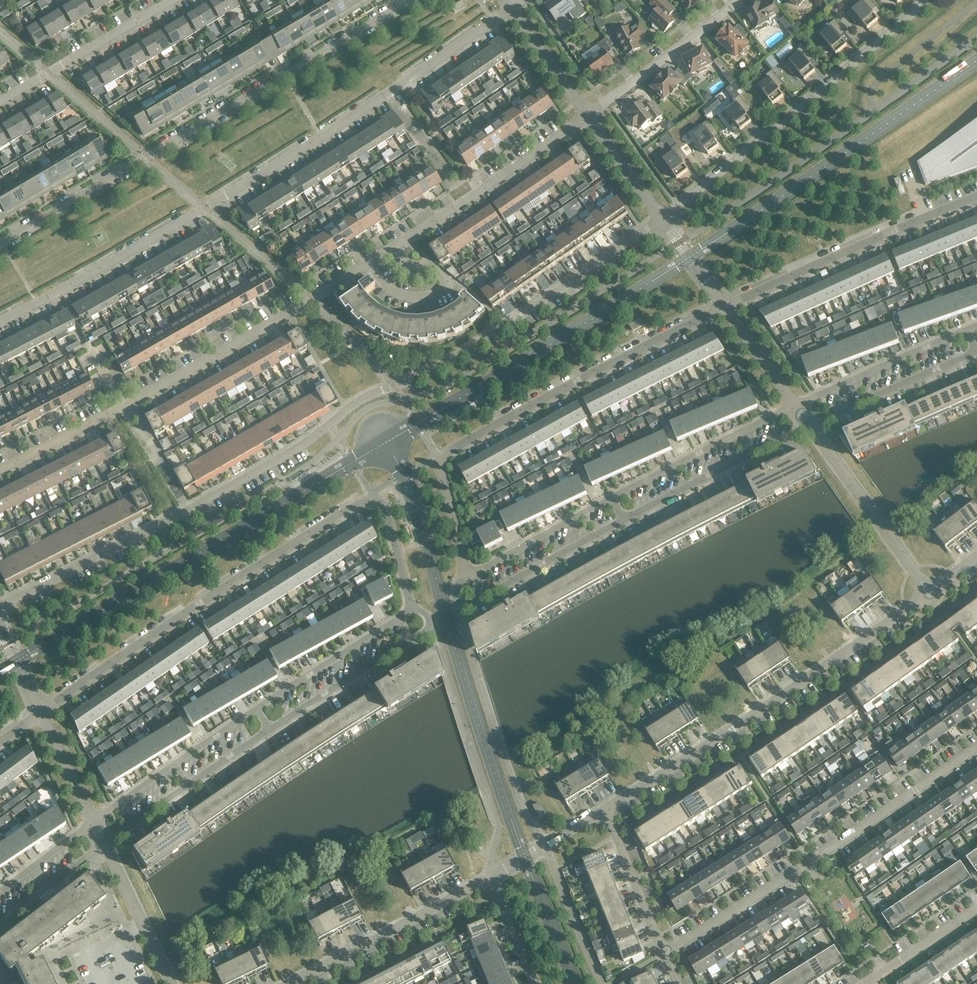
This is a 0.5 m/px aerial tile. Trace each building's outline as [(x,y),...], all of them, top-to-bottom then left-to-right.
[(85,0),(74,0),(71,2),(81,19),(92,12),(85,0)] [(100,0),(85,0),(92,12),(104,6),(100,0)] [(220,0),(212,0),(207,3),(217,20),(228,13),(220,0)] [(228,13),(240,6),(236,0),(220,0),(228,13)] [(342,0),(331,0),(328,2),(338,19),(346,14),(346,13),(349,11),(342,0)] [(358,0),(342,0),(349,11),(352,9),(353,10),(361,6),(358,0)] [(545,5),(556,21),(563,15),(568,12),(575,22),(588,12),(578,0),(552,0),(545,5)] [(670,16),(675,10),(664,0),(654,0),(651,3),(655,7),(653,10),(653,12),(654,14),(649,19),(654,23),(653,25),(653,27),(656,30),(658,30),(660,28),(664,32),(675,20),(670,16)] [(685,11),(699,4),(696,0),(679,0),(685,11)] [(767,18),(778,12),(772,0),(764,5),(764,6),(761,7),(759,3),(744,11),(754,29),(757,28),(758,30),(760,31),(767,27),(767,25),(766,23),(769,22),(767,18)] [(876,7),(870,0),(861,0),(862,2),(848,14),(855,23),(856,23),(855,22),(859,19),(867,29),(878,20),(871,12),(876,7)] [(24,6),(22,1),(16,5),(19,9),(24,6)] [(465,7),(462,1),(451,7),(454,13),(465,7)] [(81,19),(71,2),(60,9),(70,26),(81,19)] [(338,19),(328,2),(317,8),(326,24),(329,22),(330,24),(338,19)] [(217,20),(207,3),(195,10),(205,27),(217,20)] [(282,11),(280,6),(272,11),(275,15),(282,11)] [(4,12),(7,16),(13,13),(10,8),(4,12)] [(326,24),(317,8),(305,15),(316,33),(324,28),(323,26),(326,24)] [(70,26),(60,9),(48,15),(58,33),(70,26)] [(205,27),(195,10),(184,16),(194,34),(205,27)] [(275,15),(272,11),(264,15),(267,20),(275,15)] [(58,33),(48,15),(37,22),(47,39),(58,33)] [(316,33),(305,15),(294,22),(303,38),(307,36),(308,37),(316,33)] [(194,34),(184,16),(173,23),(183,40),(194,34)] [(590,17),(585,21),(588,26),(593,22),(590,17)] [(792,37),(797,33),(785,17),(779,22),(792,37)] [(840,37),(845,33),(834,20),(829,25),(831,28),(816,40),(824,49),(824,48),(828,44),(836,54),(847,46),(840,37)] [(47,39),(37,22),(25,29),(35,46),(47,39)] [(303,38),(294,22),(283,28),(293,46),(301,41),(300,40),(303,38)] [(793,26),(798,32),(803,29),(798,22),(793,26)] [(183,40),(173,23),(161,30),(171,47),(183,40)] [(616,29),(618,32),(616,34),(627,55),(640,48),(637,42),(638,42),(638,41),(640,39),(640,40),(648,34),(639,23),(631,29),(629,27),(627,28),(625,25),(616,29)] [(741,56),(747,49),(744,47),(747,44),(743,40),(747,35),(738,26),(733,31),(729,28),(726,31),(725,29),(719,36),(721,37),(718,40),(721,44),(720,45),(727,52),(729,50),(736,56),(738,53),(741,56)] [(246,32),(243,28),(236,32),(238,37),(246,32)] [(293,46),(283,28),(271,35),(280,51),(284,49),(285,51),(293,46)] [(171,47),(161,30),(150,37),(160,54),(171,47)] [(238,37),(236,32),(228,37),(231,41),(238,37)] [(160,54),(150,37),(138,43),(149,61),(160,54)] [(606,54),(614,48),(607,38),(599,44),(603,50),(586,62),(595,75),(613,63),(606,54)] [(497,40),(492,43),(505,63),(515,56),(503,39),(498,42),(497,40)] [(223,46),(220,41),(213,46),(215,50),(223,46)] [(149,61),(138,43),(127,50),(137,67),(149,61)] [(258,43),(246,50),(257,68),(265,63),(264,61),(267,59),(258,43)] [(505,63),(492,43),(488,46),(489,48),(485,52),(495,66),(503,60),(505,63)] [(792,73),(796,70),(804,80),(815,71),(808,63),(814,59),(803,45),(797,50),(800,53),(785,65),(792,74),(793,74),(792,73)] [(9,62),(0,46),(0,67),(9,62)] [(215,50),(213,46),(205,50),(208,55),(215,50)] [(704,67),(711,64),(703,48),(683,58),(691,74),(698,71),(699,73),(706,70),(704,67)] [(137,67),(127,50),(116,57),(126,74),(137,67)] [(257,68),(246,50),(235,57),(244,73),(248,71),(248,72),(257,68)] [(495,66),(485,52),(480,55),(478,53),(474,55),(486,72),(495,66)] [(200,59),(198,55),(190,59),(193,64),(200,59)] [(486,72),(474,55),(470,58),(472,61),(467,64),(477,78),(486,72)] [(126,74),(116,57),(104,64),(114,81),(126,74)] [(244,73),(235,57),(223,63),(234,81),(242,76),(241,75),(244,73)] [(719,57),(714,62),(723,74),(729,70),(719,57)] [(193,64),(190,59),(183,64),(185,68),(193,64)] [(234,81),(223,63),(212,70),(222,86),(225,84),(226,86),(234,81)] [(114,81),(104,64),(93,70),(103,88),(114,81)] [(477,78),(467,64),(462,67),(461,65),(456,68),(468,85),(477,78)] [(178,73),(175,68),(168,73),(170,77),(178,73)] [(468,85),(456,68),(452,71),(454,73),(449,76),(459,91),(468,85)] [(678,68),(674,73),(673,74),(668,70),(662,77),(663,77),(659,82),(658,81),(652,88),(664,99),(680,82),(684,86),(688,81),(678,68)] [(519,69),(513,73),(516,77),(522,73),(519,69)] [(103,88),(93,70),(81,77),(91,95),(103,88)] [(222,86),(212,70),(201,77),(211,95),(219,90),(218,88),(222,86)] [(729,70),(723,74),(730,83),(735,79),(729,70)] [(777,88),(782,84),(772,70),(766,75),(768,78),(753,90),(761,99),(760,98),(764,95),(772,105),(783,97),(777,88)] [(170,77),(168,73),(160,77),(163,81),(170,77)] [(516,77),(513,73),(507,77),(510,81),(516,77)] [(459,91),(449,76),(444,79),(443,77),(439,80),(450,97),(459,91)] [(211,95),(201,77),(189,84),(199,100),(202,98),(203,99),(211,95)] [(450,97),(439,80),(435,83),(436,85),(431,88),(443,106),(444,105),(442,103),(450,97)] [(501,81),(495,85),(498,89),(504,85),(501,81)] [(155,86),(152,82),(145,86),(147,90),(155,86)] [(199,100),(189,84),(178,90),(188,108),(197,103),(196,102),(199,100)] [(498,89),(495,85),(489,89),(492,93),(498,89)] [(147,90),(145,86),(137,91),(140,95),(147,90)] [(443,106),(431,88),(427,91),(426,89),(421,93),(426,101),(423,102),(431,114),(443,106)] [(188,108),(178,90),(167,97),(176,113),(179,111),(180,113),(188,108)] [(540,91),(532,97),(542,113),(551,107),(540,91)] [(67,109),(57,92),(45,99),(55,116),(67,109)] [(136,97),(134,93),(126,97),(128,102),(136,97)] [(483,93),(477,97),(480,101),(486,97),(483,93)] [(745,113),(750,109),(740,95),(734,100),(736,103),(721,115),(728,124),(729,124),(728,123),(732,120),(740,130),(751,122),(745,113)] [(176,113),(167,97),(155,104),(166,121),(174,117),(173,115),(176,113)] [(480,101),(477,97),(471,101),(474,105),(480,101)] [(542,113),(532,97),(523,103),(534,118),(542,113)] [(55,116),(45,99),(34,105),(44,123),(55,116)] [(655,121),(662,115),(653,103),(646,108),(642,101),(629,111),(632,115),(627,119),(633,127),(638,123),(641,127),(645,124),(648,124),(654,120),(655,121)] [(534,118),(523,103),(515,109),(525,124),(534,118)] [(166,121),(155,104),(144,110),(143,108),(142,108),(153,127),(157,125),(158,126),(166,121)] [(701,108),(706,115),(712,111),(706,104),(701,108)] [(44,123),(34,105),(22,112),(33,129),(44,123)] [(465,106),(459,110),(462,114),(468,110),(465,106)] [(153,127),(142,108),(131,115),(143,135),(151,130),(150,129),(153,127)] [(525,124),(515,109),(506,115),(517,130),(525,124)] [(462,114),(459,110),(454,114),(456,118),(462,114)] [(33,129),(22,112),(11,119),(21,136),(33,129)] [(389,118),(385,120),(396,138),(406,132),(393,112),(388,115),(389,118)] [(517,130),(506,115),(498,121),(509,136),(517,130)] [(11,119),(0,125),(0,126),(10,143),(21,136),(11,119)] [(396,138),(385,120),(380,123),(379,121),(374,124),(385,141),(394,135),(396,138)] [(444,120),(438,125),(441,129),(447,124),(444,120)] [(696,147),(700,144),(708,155),(719,146),(713,138),(718,134),(708,120),(702,124),(704,128),(694,135),(689,139),(697,148),(696,147)] [(509,136),(498,121),(490,126),(500,142),(509,136)] [(86,127),(84,122),(76,127),(79,131),(86,127)] [(918,163),(926,186),(950,177),(976,167),(976,122),(918,163)] [(385,141),(374,124),(370,126),(372,129),(367,132),(376,147),(385,141)] [(0,126),(0,149),(10,143),(0,126)] [(500,142),(490,126),(481,132),(492,147),(500,142)] [(79,131),(76,127),(69,131),(71,136),(79,131)] [(376,147),(367,132),(362,135),(360,132),(356,135),(367,152),(376,147)] [(492,147),(481,132),(473,138),(483,153),(492,147)] [(660,138),(664,143),(672,137),(668,132),(660,138)] [(97,135),(85,142),(97,162),(105,157),(104,156),(108,154),(97,135)] [(367,152),(356,135),(352,138),(353,140),(349,143),(358,158),(367,152)] [(63,140),(61,136),(53,140),(56,145),(63,140)] [(483,153),(473,138),(465,144),(475,159),(483,153)] [(56,145),(53,140),(46,145),(48,149),(56,145)] [(416,145),(413,141),(406,145),(409,150),(416,145)] [(97,162),(85,142),(86,145),(75,151),(85,167),(88,165),(89,167),(97,162)] [(358,158),(349,143),(344,146),(342,144),(338,147),(349,164),(358,158)] [(475,159),(465,144),(456,150),(466,165),(475,159)] [(682,162),(687,158),(677,144),(671,149),(673,152),(658,163),(665,173),(666,172),(665,171),(669,168),(677,179),(688,171),(682,162)] [(581,145),(580,146),(571,153),(581,168),(590,162),(585,154),(586,153),(581,145)] [(349,164),(338,147),(334,149),(335,152),(330,155),(340,170),(349,164)] [(41,154),(38,149),(31,154),(33,158),(41,154)] [(400,150),(393,154),(396,158),(402,154),(400,150)] [(85,167),(75,151),(64,158),(74,176),(82,171),(82,169),(85,167)] [(581,168),(571,153),(562,158),(573,174),(581,168)] [(33,158),(31,154),(23,158),(26,163),(33,158)] [(396,158),(393,154),(387,158),(390,162),(396,158)] [(340,170),(330,155),(325,158),(324,156),(320,158),(331,175),(340,170)] [(74,176),(64,158),(53,165),(62,181),(65,179),(66,180),(74,176)] [(331,175),(320,158),(315,161),(317,163),(312,166),(321,181),(331,175)] [(573,174),(562,158),(554,164),(564,179),(573,174)] [(381,162),(375,166),(378,170),(384,166),(381,162)] [(18,167),(16,163),(8,167),(11,172),(18,167)] [(564,179),(554,164),(545,170),(556,185),(564,179)] [(62,181),(53,165),(41,172),(52,189),(60,184),(59,183),(62,181)] [(321,181),(312,166),(307,169),(306,167),(301,170),(312,187),(321,181)] [(378,170),(375,166),(369,170),(372,174),(378,170)] [(11,172),(8,167),(0,172),(3,176),(11,172)] [(440,183),(430,167),(421,173),(431,188),(440,183)] [(312,187),(301,170),(297,172),(299,175),(294,178),(303,193),(312,187)] [(556,185),(545,170),(537,176),(548,191),(556,185)] [(52,189),(41,172),(30,178),(39,194),(43,192),(44,194),(52,189)] [(363,173),(357,177),(360,182),(366,178),(363,173)] [(431,188),(421,173),(412,178),(422,194),(431,188)] [(548,191),(537,176),(529,182),(539,197),(548,191)] [(360,182),(357,177),(351,181),(354,186),(360,182)] [(39,194),(30,178),(19,185),(29,203),(37,198),(36,196),(39,194)] [(303,193),(294,178),(289,181),(287,179),(283,181),(294,199),(303,193)] [(422,194),(412,178),(404,184),(414,199),(422,194)] [(906,193),(900,178),(894,180),(900,195),(906,193)] [(294,199),(283,181),(279,184),(280,186),(275,189),(285,204),(294,199)] [(539,197),(529,182),(520,187),(531,203),(539,197)] [(414,199),(404,184),(395,189),(405,205),(414,199)] [(29,203),(19,185),(7,192),(17,208),(20,206),(21,207),(29,203)] [(345,185),(339,189),(342,193),(348,189),(345,185)] [(531,203),(520,187),(512,193),(522,208),(531,203)] [(285,204),(275,189),(271,192),(269,190),(265,193),(276,210),(285,204)] [(342,193),(339,189),(333,193),(336,197),(342,193)] [(405,205),(395,189),(387,195),(397,210),(405,205)] [(7,192),(0,196),(0,206),(6,216),(14,211),(13,210),(17,208),(7,192)] [(276,210),(265,193),(261,196),(262,198),(257,201),(267,216),(276,210)] [(522,208),(512,193),(504,199),(514,214),(522,208)] [(397,210),(387,195),(378,200),(388,216),(397,210)] [(327,197),(321,201),(323,205),(330,201),(327,197)] [(514,214),(504,199),(495,205),(505,220),(514,214)] [(617,199),(609,205),(619,220),(628,214),(617,199)] [(388,216),(378,200),(369,206),(379,221),(388,216)] [(267,216),(257,201),(252,204),(251,202),(247,204),(259,224),(260,224),(258,221),(267,216)] [(323,205),(321,201),(315,204),(317,209),(323,205)] [(259,224),(247,204),(242,208),(243,210),(239,213),(250,230),(259,224)] [(619,220),(609,205),(600,210),(611,226),(619,220)] [(379,221),(369,206),(361,211),(371,227),(379,221)] [(309,208),(302,212),(305,216),(311,212),(309,208)] [(491,208),(482,213),(492,229),(501,223),(491,208)] [(611,226),(600,210),(592,216),(602,231),(611,226)] [(371,227),(361,211),(352,217),(362,232),(371,227)] [(305,216),(302,212),(296,216),(299,220),(305,216)] [(492,229),(482,213),(474,219),(484,235),(492,229)] [(602,231),(592,216),(583,222),(594,237),(602,231)] [(362,232),(352,217),(344,222),(354,238),(362,232)] [(290,219),(284,223),(287,227),(293,224),(290,219)] [(484,235),(474,219),(465,225),(475,240),(484,235)] [(973,219),(964,223),(971,241),(976,238),(976,230),(973,219)] [(354,238),(344,222),(335,227),(345,243),(354,238)] [(594,237),(583,222),(575,228),(586,243),(594,237)] [(287,227),(284,223),(278,227),(280,231),(287,227)] [(971,241),(964,223),(955,227),(962,244),(971,241)] [(475,240),(465,225),(457,230),(467,246),(475,240)] [(208,228),(203,231),(214,251),(224,246),(214,227),(209,230),(208,228)] [(345,243),(335,227),(326,233),(336,249),(345,243)] [(962,244),(955,227),(946,230),(953,248),(962,244)] [(586,243),(575,228),(567,234),(577,249),(586,243)] [(272,230),(266,234),(269,239),(275,235),(272,230)] [(467,246),(457,230),(448,236),(458,251),(467,246)] [(953,248),(946,230),(937,234),(944,252),(953,248)] [(214,251),(203,231),(198,233),(199,235),(194,238),(203,254),(212,248),(214,251)] [(336,249),(326,233),(318,238),(328,254),(336,249)] [(577,249),(567,234),(558,239),(569,255),(577,249)] [(944,252),(937,234),(928,238),(935,255),(944,252)] [(458,251),(448,236),(440,241),(450,257),(458,251)] [(203,254),(194,238),(189,241),(188,239),(184,241),(194,259),(203,254)] [(328,254),(318,238),(309,244),(319,260),(328,254)] [(935,255),(928,238),(919,241),(927,259),(935,255)] [(569,255),(558,239),(550,245),(560,260),(569,255)] [(194,259),(184,241),(179,244),(181,246),(176,249),(184,264),(194,259)] [(450,257),(440,241),(429,249),(434,256),(436,255),(441,263),(450,257)] [(927,259),(919,241),(910,245),(918,263),(927,259)] [(319,260),(309,244),(301,249),(311,265),(319,260)] [(560,260),(550,245),(541,251),(552,266),(560,260)] [(918,263),(910,245),(902,248),(909,266),(918,263)] [(909,266),(902,248),(892,252),(900,270),(909,266)] [(184,264),(176,249),(171,252),(169,249),(165,252),(175,270),(184,264)] [(311,265),(301,249),(292,255),(302,271),(311,265)] [(552,266),(541,251),(533,257),(544,272),(552,266)] [(175,270),(165,252),(161,254),(162,257),(157,259),(166,275),(175,270)] [(886,255),(877,259),(885,276),(894,272),(886,255)] [(544,272),(533,257),(525,263),(535,278),(544,272)] [(220,262),(223,266),(229,262),(227,258),(220,262)] [(166,275),(157,259),(152,262),(150,260),(146,262),(156,280),(166,275)] [(885,276),(877,259),(868,263),(876,280),(885,276)] [(156,280),(146,262),(142,265),(143,267),(138,270),(147,286),(156,280)] [(535,278),(525,263),(516,268),(527,284),(535,278)] [(876,280),(868,263),(860,267),(867,284),(876,280)] [(213,271),(211,267),(205,271),(207,275),(213,271)] [(867,284),(860,267),(851,271),(859,288),(867,284)] [(527,284),(516,268),(508,274),(518,289),(527,284)] [(147,286),(138,270),(133,273),(132,271),(127,273),(137,291),(147,286)] [(263,272),(255,276),(265,293),(273,288),(263,271),(262,271),(263,272)] [(859,288),(851,271),(842,275),(850,292),(859,288)] [(137,291),(127,273),(123,276),(124,278),(119,281),(128,296),(137,291)] [(518,289),(508,274),(499,280),(510,295),(518,289)] [(467,279),(465,275),(458,280),(462,283),(467,279)] [(850,292),(842,275),(833,279),(841,296),(850,292)] [(265,293),(255,276),(247,281),(257,297),(265,293)] [(841,296),(833,279),(825,283),(832,300),(841,296)] [(510,295),(499,280),(491,286),(502,301),(510,295)] [(128,296),(119,281),(114,284),(113,281),(109,284),(119,302),(128,296)] [(257,297),(247,281),(240,285),(249,302),(257,297)] [(374,289),(369,281),(360,287),(362,289),(341,302),(347,311),(350,309),(355,315),(353,317),(361,324),(363,321),(369,326),(367,328),(376,334),(378,331),(384,334),(383,336),(393,340),(394,337),(401,339),(401,341),(411,343),(412,340),(419,340),(419,343),(430,342),(430,339),(437,338),(438,340),(448,338),(447,335),(454,332),(455,334),(465,330),(463,327),(469,323),(471,325),(479,319),(477,316),(482,311),(484,313),(485,312),(465,294),(460,300),(461,301),(456,305),(445,312),(433,316),(419,318),(406,317),(393,314),(381,308),(371,299),(367,295),(374,289)] [(832,300),(825,283),(816,287),(824,304),(832,300)] [(119,302),(109,284),(104,286),(106,289),(100,291),(109,307),(119,302)] [(249,302),(240,285),(232,290),(241,306),(249,302)] [(502,301),(491,286),(482,292),(493,307),(502,301)] [(824,304),(816,287),(807,291),(815,308),(824,304)] [(971,289),(962,293),(969,312),(976,309),(976,307),(971,289)] [(241,306),(232,290),(224,294),(233,311),(241,306)] [(109,307),(100,291),(95,294),(94,292),(90,294),(100,312),(109,307)] [(815,308),(807,291),(798,294),(806,312),(815,308)] [(908,298),(906,292),(900,295),(902,300),(908,298)] [(969,312),(962,293),(953,296),(960,315),(969,312)] [(100,312),(90,294),(85,297),(87,299),(82,302),(90,318),(100,312)] [(233,311),(224,294),(216,299),(226,315),(233,311)] [(806,312),(798,294),(790,298),(797,316),(806,312)] [(902,300),(900,295),(894,297),(897,303),(902,300)] [(960,315),(953,296),(944,299),(950,318),(960,315)] [(797,316),(790,298),(781,302),(789,320),(797,316)] [(226,315),(216,299),(208,303),(218,320),(226,315)] [(950,318),(944,299),(935,302),(941,321),(950,318)] [(93,322),(90,318),(82,302),(77,305),(75,303),(71,305),(83,327),(93,322)] [(789,320),(781,302),(772,306),(780,324),(789,320)] [(941,321),(935,302),(926,305),(932,324),(941,321)] [(218,320),(208,303),(201,308),(210,324),(218,320)] [(881,310),(879,304),(873,307),(876,312),(881,310)] [(932,324),(926,305),(917,308),(923,328),(932,324)] [(780,324),(772,306),(759,312),(771,328),(780,324)] [(876,312),(873,307),(867,309),(870,315),(876,312)] [(210,324),(201,308),(193,312),(202,329),(210,324)] [(923,328),(917,308),(908,311),(914,331),(923,328)] [(75,326),(67,310),(61,313),(60,311),(56,313),(65,331),(75,326)] [(914,331),(908,311),(892,317),(896,327),(901,325),(905,334),(914,331)] [(202,329),(193,312),(185,317),(194,333),(202,329)] [(864,318),(862,312),(856,315),(858,320),(864,318)] [(67,336),(65,331),(56,313),(51,316),(52,318),(47,321),(55,336),(58,341),(67,336)] [(858,320),(856,315),(850,317),(852,323),(858,320)] [(194,333),(185,317),(177,321),(186,337),(194,333)] [(644,325),(640,319),(630,325),(633,331),(644,325)] [(847,325),(844,320),(838,323),(841,328),(847,325)] [(55,336),(47,321),(42,323),(41,321),(36,323),(46,341),(55,336)] [(186,337),(177,321),(169,326),(179,342),(186,337)] [(46,341),(36,323),(32,325),(33,328),(28,330),(36,346),(46,341)] [(841,328),(838,323),(832,325),(835,331),(841,328)] [(899,344),(892,324),(883,328),(890,347),(899,344)] [(179,342),(169,326),(161,330),(171,346),(179,342)] [(829,333),(827,328),(821,330),(823,336),(829,333)] [(890,347),(883,328),(874,331),(881,350),(890,347)] [(36,346),(28,330),(23,333),(22,331),(17,333),(26,351),(36,346)] [(171,346),(161,330),(154,335),(163,351),(171,346)] [(299,330),(297,331),(287,336),(297,352),(306,347),(302,339),(304,338),(299,330)] [(823,336),(821,330),(815,333),(817,339),(823,336)] [(881,350),(874,331),(865,335),(872,354),(881,350)] [(26,351),(17,333),(13,335),(14,338),(9,340),(17,356),(26,351)] [(713,334),(704,339),(713,356),(724,350),(713,334)] [(163,351),(154,335),(146,339),(155,355),(163,351)] [(872,354),(865,335),(856,338),(863,357),(872,354)] [(297,352),(287,336),(279,341),(288,357),(297,352)] [(790,341),(787,336),(782,338),(784,343),(784,344),(790,341)] [(812,341),(809,336),(803,338),(806,344),(812,341)] [(806,344),(803,338),(797,341),(800,346),(806,344)] [(863,357),(856,338),(847,341),(854,360),(863,357)] [(155,355),(146,339),(138,344),(147,360),(155,355)] [(713,356),(704,339),(695,343),(704,360),(713,356)] [(9,340),(4,343),(2,341),(0,342),(0,347),(7,361),(17,356),(9,340)] [(288,357),(279,341),(270,346),(279,362),(288,357)] [(854,360),(847,341),(838,345),(845,364),(854,360)] [(704,360),(695,343),(687,347),(695,364),(704,360)] [(147,360),(138,344),(130,348),(140,364),(147,360)] [(845,364),(838,345),(829,348),(836,367),(845,364)] [(279,362),(270,346),(261,351),(270,368),(279,362)] [(695,364),(687,347),(678,352),(687,369),(695,364)] [(140,364),(130,348),(122,352),(132,369),(140,364)] [(836,367),(829,348),(820,351),(827,371),(836,367)] [(270,368),(261,351),(252,356),(261,373),(270,368)] [(827,371),(820,351),(811,355),(818,374),(827,371)] [(132,369),(122,352),(115,357),(114,356),(124,373),(132,369)] [(687,369),(678,352),(670,356),(678,373),(687,369)] [(818,374),(811,355),(801,358),(808,377),(818,374)] [(261,373),(252,356),(243,362),(252,378),(261,373)] [(678,373),(670,356),(661,360),(670,377),(678,373)] [(670,377),(661,360),(653,365),(661,382),(670,377)] [(252,378),(243,362),(234,367),(244,383),(252,378)] [(661,382),(653,365),(644,369),(653,386),(661,382)] [(244,383),(234,367),(225,372),(235,388),(244,383)] [(653,386),(644,369),(635,373),(644,390),(653,386)] [(93,390),(84,372),(84,373),(76,377),(85,394),(93,390)] [(235,388),(225,372),(217,377),(226,393),(235,388)] [(644,390),(635,373),(627,378),(635,395),(644,390)] [(728,374),(722,377),(725,382),(731,379),(728,374)] [(970,379),(969,376),(965,378),(966,381),(958,384),(966,404),(976,400),(976,376),(970,379)] [(85,394),(76,377),(68,381),(77,398),(85,394)] [(226,393),(217,377),(208,382),(217,398),(226,393)] [(725,382),(722,377),(717,379),(719,385),(725,382)] [(635,395),(627,378),(618,382),(627,399),(635,395)] [(77,398),(68,381),(60,386),(69,402),(77,398)] [(217,398),(208,382),(199,387),(208,403),(217,398)] [(627,399),(618,382),(610,386),(618,403),(627,399)] [(714,388),(711,382),(705,385),(708,391),(714,388)] [(327,384),(316,390),(328,410),(326,407),(337,401),(327,384)] [(966,404),(958,384),(949,388),(948,385),(944,387),(945,390),(937,393),(946,413),(966,404)] [(708,391),(705,385),(699,388),(702,393),(708,391)] [(69,402),(60,386),(52,390),(61,406),(69,402)] [(618,403),(610,386),(601,391),(610,408),(618,403)] [(208,403),(199,387),(190,392),(199,408),(208,403)] [(754,399),(751,389),(741,393),(745,403),(749,412),(758,408),(754,399)] [(61,406),(52,390),(44,394),(53,410),(61,406)] [(328,410),(316,390),(317,393),(307,399),(317,418),(318,417),(317,416),(328,410)] [(610,408),(601,391),(593,395),(601,412),(610,408)] [(696,396),(694,391),(688,394),(691,399),(696,396)] [(199,408),(190,392),(181,397),(190,413),(199,408)] [(749,412),(745,403),(741,393),(732,397),(740,416),(749,412)] [(946,413),(937,393),(929,397),(927,394),(923,396),(925,399),(916,402),(925,422),(946,413)] [(53,410),(44,394),(36,398),(45,415),(53,410)] [(691,399),(688,394),(682,397),(685,402),(691,399)] [(601,412),(593,395),(584,399),(592,416),(601,412)] [(190,413),(181,397),(172,402),(182,418),(190,413)] [(740,416),(732,397),(724,401),(731,419),(740,416)] [(45,415),(36,398),(28,402),(37,419),(45,415)] [(317,418),(307,399),(296,405),(306,423),(316,416),(317,418)] [(679,405),(677,400),(671,402),(674,408),(679,405)] [(731,419),(724,401),(715,404),(722,423),(731,419)] [(37,419),(28,402),(20,406),(29,423),(37,419)] [(182,418),(172,402),(163,407),(173,423),(182,418)] [(587,419),(578,402),(569,407),(578,424),(587,419)] [(925,422),(916,402),(908,406),(907,403),(905,404),(905,406),(915,427),(915,426),(925,422)] [(722,423),(715,404),(706,408),(714,427),(722,423)] [(306,423),(296,405),(285,411),(295,429),(306,423)] [(29,423),(20,406),(12,410),(21,427),(29,423)] [(915,427),(905,406),(884,415),(882,410),(864,418),(866,423),(843,433),(844,434),(839,436),(852,455),(853,455),(854,457),(916,430),(915,427)] [(173,423),(163,407),(155,412),(164,428),(173,423)] [(578,424),(569,407),(561,412),(570,429),(578,424)] [(714,427),(706,408),(697,412),(705,430),(714,427)] [(21,427),(12,410),(4,414),(13,431),(21,427)] [(295,429),(285,411),(274,418),(284,435),(295,429)] [(164,428),(155,412),(143,418),(148,427),(150,426),(154,434),(164,428)] [(570,429),(561,412),(552,416),(561,433),(570,429)] [(705,430),(697,412),(688,415),(696,434),(705,430)] [(4,414),(0,416),(0,425),(5,435),(13,431),(4,414)] [(696,434),(688,415),(679,419),(683,428),(687,438),(696,434)] [(561,433),(552,416),(544,421),(553,438),(561,433)] [(642,417),(636,420),(639,425),(645,422),(642,417)] [(284,435),(274,418),(263,424),(273,441),(284,435)] [(683,428),(679,419),(670,423),(674,432),(678,442),(687,438),(683,428)] [(639,425),(636,420),(630,423),(633,428),(639,425)] [(553,438),(544,421),(535,426),(544,442),(553,438)] [(273,441),(263,424),(252,430),(262,448),(273,441)] [(544,442),(535,426),(527,430),(536,447),(544,442)] [(627,431),(625,426),(619,429),(622,434),(627,431)] [(622,434),(619,429),(613,432),(616,437),(622,434)] [(262,448),(252,430),(241,436),(251,454),(262,448)] [(536,447),(527,430),(518,435),(528,452),(536,447)] [(118,432),(116,433),(106,438),(115,455),(125,450),(120,441),(122,441),(118,432)] [(668,441),(664,432),(655,436),(659,445),(663,455),(672,451),(668,441)] [(610,440),(608,434),(602,437),(605,443),(610,440)] [(528,452),(518,435),(510,440),(519,456),(528,452)] [(251,454),(241,436),(230,443),(240,460),(251,454)] [(663,455),(659,445),(655,436),(646,440),(654,459),(663,455)] [(605,443),(602,437),(596,440),(599,445),(605,443)] [(115,455),(106,438),(97,443),(106,459),(115,455)] [(519,456),(510,440),(502,444),(511,461),(519,456)] [(654,459),(646,440),(637,444),(646,463),(654,459)] [(106,459),(97,443),(88,447),(97,464),(106,459)] [(240,460),(230,443),(219,449),(229,466),(240,460)] [(511,461),(502,444),(493,449),(502,466),(511,461)] [(593,449),(590,444),(585,447),(587,452),(593,449)] [(646,463),(637,444),(629,448),(637,466),(646,463)] [(97,464),(88,447),(79,452),(88,469),(97,464)] [(637,466),(629,448),(620,452),(628,470),(637,466)] [(229,466),(219,449),(208,455),(218,473),(229,466)] [(502,466),(493,449),(485,453),(494,470),(502,466)] [(805,451),(781,463),(778,459),(761,467),(763,472),(747,480),(757,501),(758,504),(817,475),(815,472),(818,470),(819,471),(819,470),(806,452),(805,451)] [(88,469),(79,452),(70,457),(78,473),(88,469)] [(628,470),(620,452),(611,455),(619,474),(628,470)] [(494,470),(485,453),(476,458),(485,475),(494,470)] [(218,473),(208,455),(197,461),(207,479),(218,473)] [(619,474),(611,455),(602,459),(611,478),(619,474)] [(78,473),(70,457),(61,461),(69,478),(78,473)] [(485,475),(476,458),(468,463),(477,479),(485,475)] [(611,478),(602,459),(594,463),(598,473),(602,482),(611,478)] [(69,478),(61,461),(52,466),(60,483),(69,478)] [(207,479),(197,461),(187,468),(185,465),(196,485),(207,479)] [(556,462),(550,465),(553,471),(559,468),(556,462)] [(477,479),(468,463),(459,467),(468,484),(477,479)] [(598,473),(594,463),(584,467),(588,477),(593,486),(602,482),(598,473)] [(196,485),(185,465),(174,472),(184,489),(195,483),(196,485)] [(553,471),(550,465),(545,468),(548,474),(553,471)] [(60,483),(52,466),(43,471),(51,487),(60,483)] [(51,487),(43,471),(34,475),(42,492),(51,487)] [(542,477),(539,471),(534,474),(537,480),(542,477)] [(537,480),(534,474),(528,478),(531,483),(537,480)] [(42,492),(34,475),(25,480),(33,497),(42,492)] [(583,486),(579,477),(570,481),(574,490),(579,500),(588,495),(583,486)] [(745,482),(743,483),(737,486),(747,506),(747,505),(757,501),(747,480),(746,478),(744,479),(745,482)] [(33,497),(25,480),(15,485),(24,501),(33,497)] [(525,486),(522,481),(517,484),(520,489),(525,486)] [(579,500),(574,490),(570,481),(561,485),(570,504),(579,500)] [(959,481),(949,489),(954,496),(964,488),(959,481)] [(520,489),(517,484),(511,487),(514,492),(520,489)] [(24,501),(15,485),(6,489),(15,506),(24,501)] [(570,504),(561,485),(552,489),(561,508),(570,504)] [(747,506),(737,486),(729,490),(728,487),(724,489),(725,492),(717,496),(727,516),(727,515),(737,511),(737,510),(747,506)] [(6,489),(0,493),(0,499),(6,510),(15,506),(6,489)] [(142,489),(131,495),(141,515),(140,512),(151,507),(142,489)] [(561,508),(552,489),(544,493),(552,512),(561,508)] [(509,495),(506,490),(500,493),(503,498),(509,495)] [(552,512),(544,493),(535,497),(544,516),(552,512)] [(141,515),(131,495),(130,495),(132,497),(121,503),(130,521),(141,515)] [(727,516),(717,496),(709,500),(708,497),(704,499),(705,502),(697,506),(707,526),(707,525),(717,521),(717,520),(727,516)] [(544,516),(535,497),(526,501),(535,520),(544,516)] [(973,500),(963,508),(976,526),(976,504),(973,500)] [(488,507),(485,501),(480,504),(483,510),(488,507)] [(535,520),(526,501),(518,505),(526,524),(535,520)] [(130,521),(121,503),(110,508),(119,526),(130,521)] [(483,510),(480,504),(474,507),(477,513),(483,510)] [(526,524),(518,505),(509,509),(513,518),(518,528),(526,524)] [(707,526),(697,506),(689,510),(688,508),(684,510),(685,512),(677,517),(687,536),(697,531),(707,526)] [(119,526),(110,508),(98,514),(107,532),(119,526)] [(963,508),(953,515),(969,537),(972,535),(969,532),(976,527),(976,526),(963,508)] [(513,518),(509,509),(500,513),(504,523),(508,532),(518,528),(513,518)] [(107,532),(98,514),(87,520),(96,538),(107,532)] [(969,537),(953,515),(943,523),(957,542),(965,536),(967,539),(969,537)] [(687,536),(677,517),(669,521),(668,518),(664,520),(665,523),(657,527),(667,547),(668,546),(667,546),(677,541),(677,542),(678,541),(677,541),(687,536)] [(96,538),(87,520),(76,526),(85,544),(96,538)] [(366,521),(358,527),(368,543),(376,538),(366,521)] [(504,530),(500,521),(470,536),(473,546),(481,542),(486,550),(504,541),(499,533),(504,530)] [(957,542),(943,523),(932,531),(949,552),(951,551),(949,548),(957,542)] [(85,544),(76,526),(65,531),(74,549),(85,544)] [(368,543),(358,527),(350,532),(360,548),(368,543)] [(667,547),(657,527),(649,531),(647,528),(644,530),(645,533),(637,538),(647,557),(648,557),(647,557),(657,552),(658,552),(657,551),(667,546),(667,547)] [(74,549),(65,531),(53,537),(63,555),(74,549)] [(360,548),(350,532),(341,537),(352,553),(360,548)] [(63,555),(53,537),(42,543),(51,561),(63,555)] [(352,553),(341,537),(333,542),(343,558),(352,553)] [(647,557),(637,538),(629,542),(627,539),(624,541),(625,544),(617,548),(628,568),(628,567),(637,562),(637,563),(638,562),(637,562),(647,557)] [(343,558),(333,542),(325,547),(335,563),(343,558)] [(51,561),(42,543),(31,548),(40,566),(51,561)] [(335,563),(325,547),(317,552),(327,569),(335,563)] [(40,566),(31,548),(20,554),(29,572),(40,566)] [(628,568),(617,548),(609,553),(607,550),(604,552),(605,555),(597,559),(608,578),(617,573),(618,573),(618,572),(627,567),(627,568),(628,568)] [(327,569),(317,552),(309,557),(319,574),(327,569)] [(29,572),(20,554),(8,560),(18,578),(29,572)] [(319,574),(309,557),(301,563),(311,579),(319,574)] [(608,578),(597,559),(589,563),(588,561),(584,563),(585,565),(577,570),(588,589),(597,584),(598,584),(598,583),(607,578),(607,579),(608,578)] [(8,560),(0,564),(0,572),(6,584),(18,578),(8,560)] [(311,579),(301,563),(293,568),(303,584),(311,579)] [(379,570),(375,565),(370,569),(373,574),(379,570)] [(303,584),(293,568),(285,573),(295,589),(303,584)] [(373,574),(370,569),(365,572),(368,577),(373,574)] [(588,589),(577,570),(569,574),(568,571),(564,573),(566,576),(558,581),(568,600),(569,600),(568,599),(578,594),(578,595),(578,594),(588,589)] [(295,589),(285,573),(276,578),(287,594),(295,589)] [(389,576),(360,590),(366,599),(370,597),(374,606),(392,597),(388,588),(392,586),(389,576)] [(887,598),(871,576),(861,583),(874,603),(882,597),(884,600),(887,598)] [(287,594),(276,578),(268,583),(278,599),(287,594)] [(568,600),(558,581),(550,585),(548,582),(544,584),(546,587),(538,592),(549,611),(549,610),(558,605),(558,606),(559,605),(568,600)] [(278,599),(268,583),(260,588),(270,604),(278,599)] [(874,603),(861,583),(850,591),(866,613),(868,611),(866,609),(874,603)] [(270,604),(260,588),(252,593),(262,609),(270,604)] [(342,593),(339,588),(334,592),(337,597),(342,593)] [(866,613),(850,591),(840,598),(854,617),(862,612),(864,615),(866,613)] [(337,597),(334,592),(328,595),(331,600),(337,597)] [(549,611),(538,592),(530,596),(529,593),(527,594),(528,596),(539,617),(539,616),(548,611),(549,611)] [(262,609),(252,593),(244,598),(254,615),(262,609)] [(539,617),(528,596),(512,605),(509,601),(499,606),(492,610),(495,615),(471,628),(478,655),(541,619),(539,616),(539,617)] [(254,615),(244,598),(236,603),(246,620),(254,615)] [(326,603),(323,598),(317,602),(321,607),(326,603)] [(854,617),(840,598),(829,606),(845,628),(848,626),(846,623),(854,617)] [(367,610),(363,601),(354,606),(359,614),(363,624),(372,619),(367,610)] [(321,607),(317,602),(312,605),(315,610),(321,607)] [(246,620),(236,603),(228,609),(238,625),(246,620)] [(363,624),(359,614),(354,606),(345,610),(355,628),(363,624)] [(970,606),(962,612),(974,629),(976,627),(976,617),(970,606)] [(238,625),(228,609),(220,614),(230,630),(238,625)] [(310,614),(307,609),(301,612),(304,617),(310,614)] [(355,628),(345,610),(337,615),(347,633),(355,628)] [(304,617),(301,612),(296,615),(299,620),(304,617)] [(974,629),(962,612),(954,618),(950,621),(938,630),(950,647),(958,641),(952,632),(952,631),(956,628),(959,626),(960,627),(960,626),(966,635),(974,629)] [(230,630),(220,614),(211,619),(222,635),(230,630)] [(347,633),(337,615),(328,619),(338,637),(347,633)] [(222,635),(211,619),(203,624),(213,640),(222,635)] [(294,624),(290,619),(285,622),(288,627),(294,624)] [(338,637),(328,619),(320,624),(330,642),(338,637)] [(288,627),(285,622),(280,626),(283,631),(288,627)] [(330,642),(320,624),(311,628),(321,646),(330,642)] [(197,628),(189,633),(200,649),(208,644),(197,628)] [(321,646),(311,628),(303,633),(313,651),(321,646)] [(277,634),(274,629),(269,632),(272,637),(277,634)] [(950,647),(938,630),(930,635),(942,652),(950,647)] [(200,649),(189,633),(181,639),(192,655),(200,649)] [(313,651),(303,633),(295,637),(304,655),(313,651)] [(942,652),(930,635),(922,641),(935,658),(942,652)] [(304,655),(295,637),(286,642),(296,660),(304,655)] [(192,655),(181,639),(173,644),(184,660),(192,655)] [(794,664),(779,641),(768,648),(781,668),(789,663),(791,665),(794,664)] [(935,658),(922,641),(914,646),(927,664),(935,658)] [(296,660),(286,642),(278,647),(282,655),(287,665),(296,660)] [(184,660),(173,644),(165,650),(176,666),(184,660)] [(927,664),(914,646),(907,652),(919,669),(927,664)] [(282,655),(278,647),(269,651),(274,660),(279,669),(287,665),(282,655)] [(781,668),(768,648),(757,655),(773,678),(775,677),(773,674),(781,668)] [(243,649),(238,652),(241,657),(246,654),(243,649)] [(176,666),(165,650),(158,655),(168,671),(176,666)] [(434,650),(405,668),(402,664),(386,674),(388,679),(373,688),(373,689),(385,708),(387,711),(442,676),(434,650)] [(241,657),(238,652),(232,655),(236,660),(241,657)] [(919,669),(907,652),(899,657),(911,675),(919,669)] [(168,671),(158,655),(150,661),(160,676),(168,671)] [(773,678),(757,655),(747,662),(760,682),(768,677),(770,680),(773,678)] [(963,656),(959,659),(963,664),(967,661),(963,656)] [(911,675),(899,657),(891,663),(903,680),(911,675)] [(230,664),(226,659),(221,663),(224,668),(230,664)] [(963,664),(959,659),(954,662),(958,667),(963,664)] [(160,676),(150,661),(142,666),(153,682),(160,676)] [(272,670),(267,661),(258,666),(263,675),(268,684),(277,679),(272,670)] [(760,682),(747,662),(736,670),(751,692),(754,691),(752,688),(760,682)] [(224,668),(221,663),(216,666),(219,671),(224,668)] [(903,680),(891,663),(883,669),(896,686),(903,680)] [(153,682),(142,666),(134,672),(145,687),(153,682)] [(268,684),(263,675),(258,666),(250,671),(260,689),(268,684)] [(948,667),(943,670),(947,675),(952,672),(948,667)] [(896,686),(883,669),(875,674),(888,692),(896,686)] [(214,675),(210,670),(205,673),(208,678),(214,675)] [(947,675),(943,670),(939,674),(942,679),(947,675)] [(260,689),(250,671),(241,676),(252,693),(260,689)] [(145,687),(134,672),(126,677),(137,693),(145,687)] [(208,678),(205,673),(200,677),(203,682),(208,678)] [(888,692),(875,674),(868,680),(880,697),(888,692)] [(252,693),(241,676),(233,680),(243,698),(252,693)] [(137,693),(126,677),(118,682),(129,698),(137,693)] [(932,678),(928,682),(931,687),(936,683),(932,678)] [(243,698),(233,680),(225,685),(235,703),(243,698)] [(880,697),(868,680),(860,685),(872,703),(880,697)] [(198,686),(195,681),(189,684),(193,689),(198,686)] [(129,698),(118,682),(110,688),(121,704),(129,698)] [(931,687),(928,682),(923,685),(927,690),(931,687)] [(193,689),(189,684),(184,688),(187,693),(193,689)] [(235,703),(225,685),(216,690),(227,708),(235,703)] [(872,703),(860,685),(852,691),(864,708),(872,703)] [(372,691),(370,692),(364,695),(376,714),(385,708),(373,689),(373,688),(372,687),(370,688),(372,691)] [(121,704),(110,688),(102,693),(113,709),(121,704)] [(917,689),(912,693),(916,698),(920,695),(917,689)] [(227,708),(216,690),(208,695),(218,713),(227,708)] [(113,709),(102,693),(94,699),(105,714),(113,709)] [(916,698),(912,693),(908,696),(911,701),(916,698)] [(971,693),(963,699),(973,713),(976,710),(976,701),(971,693)] [(218,713),(208,695),(200,700),(210,717),(218,713)] [(376,714),(364,695),(356,700),(354,698),(351,699),(353,702),(345,707),(357,726),(366,720),(367,720),(366,720),(375,714),(376,714)] [(846,695),(838,701),(850,718),(858,713),(846,695)] [(105,714),(94,699),(86,704),(97,720),(105,714)] [(973,713),(963,699),(954,705),(965,719),(973,713)] [(210,717),(200,700),(191,704),(197,713),(202,722),(210,717)] [(901,700),(897,704),(900,709),(905,706),(901,700)] [(703,724),(688,701),(677,708),(690,728),(698,723),(700,726),(703,724)] [(850,718),(838,701),(830,706),(842,724),(850,718)] [(97,720),(86,704),(78,710),(89,725),(97,720)] [(197,713),(191,704),(183,709),(188,718),(193,727),(202,722),(197,713)] [(900,709),(897,704),(892,707),(896,712),(900,709)] [(965,719),(954,705),(946,711),(956,725),(965,719)] [(842,724),(830,706),(822,711),(834,729),(842,724)] [(159,712),(156,707),(151,711),(154,716),(159,712)] [(357,726),(345,707),(337,713),(335,710),(332,711),(334,714),(326,719),(338,738),(347,732),(348,732),(347,732),(356,726),(357,726)] [(690,728),(677,708),(666,715),(681,738),(684,737),(682,734),(690,728)] [(89,725),(78,710),(70,715),(79,733),(89,725)] [(154,716),(151,711),(145,714),(149,719),(154,716)] [(834,729),(822,711),(814,717),(826,734),(834,729)] [(885,711),(881,715),(884,720),(889,717),(885,711)] [(956,725),(946,711),(938,717),(948,731),(956,725)] [(681,738),(666,715),(656,722),(669,742),(677,737),(679,740),(681,738)] [(884,720),(881,715),(876,718),(880,723),(884,720)] [(826,734),(814,717),(806,722),(818,740),(826,734)] [(948,731),(938,717),(930,723),(940,737),(948,731)] [(143,723),(140,718),(135,722),(138,727),(143,723)] [(180,719),(171,724),(177,733),(182,742),(191,737),(185,728),(180,719)] [(338,738),(326,719),(318,725),(316,722),(314,724),(315,726),(307,732),(319,750),(328,744),(329,744),(338,738)] [(138,727),(135,722),(130,725),(133,730),(138,727)] [(669,742),(656,722),(645,729),(660,752),(662,750),(660,747),(669,742)] [(818,740),(806,722),(798,728),(810,745),(818,740)] [(940,737),(930,723),(921,728),(932,743),(940,737)] [(182,742),(177,733),(171,724),(163,729),(174,747),(182,742)] [(862,727),(858,731),(861,736),(865,733),(866,733),(862,727)] [(810,745),(798,728),(790,733),(802,751),(810,745)] [(932,743),(921,728),(913,734),(923,749),(932,743)] [(128,734),(124,729),(119,733),(122,738),(128,734)] [(174,747),(163,729),(155,734),(166,752),(174,747)] [(861,736),(858,731),(853,734),(857,739),(860,737),(861,736)] [(319,750),(307,732),(299,737),(297,734),(294,736),(296,739),(288,744),(300,763),(301,763),(300,762),(309,756),(309,757),(310,756),(319,750)] [(102,733),(97,737),(101,742),(106,738),(102,733)] [(122,738),(119,733),(114,736),(117,741),(122,738)] [(802,751),(790,733),(782,738),(794,756),(802,751)] [(166,752),(155,734),(147,739),(157,757),(166,752)] [(923,749),(913,734),(905,740),(915,755),(923,749)] [(101,742),(97,737),(92,740),(95,745),(101,742)] [(794,756),(782,738),(774,744),(786,761),(794,756)] [(847,738),(842,741),(845,747),(850,743),(847,738)] [(157,757),(147,739),(139,744),(149,762),(157,757)] [(112,745),(108,740),(103,743),(107,748),(112,745)] [(915,755),(905,740),(896,746),(907,761),(915,755)] [(845,747),(842,741),(837,745),(841,750),(845,747)] [(107,748),(103,743),(98,747),(101,752),(107,748)] [(149,762),(139,744),(130,749),(141,767),(149,762)] [(300,763),(288,744),(280,749),(278,747),(276,748),(277,751),(275,753),(269,757),(282,775),(290,769),(291,769),(291,768),(300,762),(300,763)] [(786,761),(774,744),(766,749),(778,767),(786,761)] [(28,745),(17,754),(29,769),(37,763),(28,745)] [(907,761),(896,746),(888,752),(898,767),(907,761)] [(141,767),(130,749),(122,754),(133,772),(141,767)] [(778,767),(766,749),(758,754),(770,772),(778,767)] [(831,749),(826,752),(830,757),(834,754),(831,749)] [(830,757),(826,752),(821,755),(825,761),(830,757)] [(878,752),(869,758),(882,778),(891,772),(878,752)] [(29,769),(17,754),(10,759),(21,775),(29,769)] [(133,772),(122,754),(114,759),(125,777),(133,772)] [(770,772),(758,754),(750,760),(762,778),(770,772)] [(282,775),(269,757),(261,762),(260,759),(257,761),(258,764),(256,765),(250,769),(263,788),(263,787),(272,781),(272,782),(273,781),(272,781),(281,775),(282,775)] [(613,781),(599,758),(588,764),(600,785),(608,780),(610,783),(613,781)] [(882,778),(869,758),(861,763),(864,768),(874,783),(882,778)] [(21,775),(10,759),(2,765),(14,780),(21,775)] [(125,777),(114,759),(106,764),(111,773),(116,782),(125,777)] [(815,760),(810,763),(814,768),(818,765),(815,760)] [(814,768),(810,763),(805,766),(809,771),(814,768)] [(111,773),(106,764),(97,769),(102,778),(108,787),(116,782),(111,773)] [(600,785),(588,764),(577,771),(591,794),(593,793),(592,790),(600,785)] [(2,765),(0,767),(0,778),(6,786),(14,780),(2,765)] [(741,766),(733,771),(744,789),(752,784),(741,766)] [(874,783),(864,768),(856,774),(865,789),(874,783)] [(263,788),(250,769),(242,775),(241,772),(238,774),(240,776),(232,782),(244,800),(245,800),(244,800),(253,794),(254,794),(253,793),(262,787),(263,788)] [(799,770),(794,774),(798,779),(802,776),(799,770)] [(591,794),(577,771),(566,777),(578,798),(587,793),(589,796),(591,794)] [(744,789),(733,771),(725,776),(736,794),(744,789)] [(798,779),(794,774),(789,777),(793,782),(798,779)] [(865,789),(856,774),(847,780),(857,795),(865,789)] [(971,775),(966,778),(964,776),(960,779),(972,796),(976,792),(976,784),(971,775)] [(736,794),(725,776),(716,781),(728,799),(736,794)] [(578,798),(566,777),(555,784),(569,808),(572,806),(570,803),(578,798)] [(972,796),(960,779),(956,782),(957,784),(953,787),(963,802),(972,796)] [(857,795),(847,780),(839,786),(849,800),(857,795)] [(728,799),(716,781),(708,786),(720,804),(728,799)] [(783,781),(778,784),(782,789),(786,786),(783,781)] [(244,800),(232,782),(226,786),(224,787),(222,785),(219,786),(221,789),(213,795),(226,813),(226,812),(235,806),(235,807),(235,806),(244,800)] [(782,789),(778,784),(773,787),(777,792),(782,789)] [(720,804),(708,786),(700,791),(712,809),(720,804)] [(849,800),(839,786),(830,791),(840,806),(849,800)] [(963,802),(953,787),(948,790),(947,788),(942,791),(954,808),(963,802)] [(41,796),(37,791),(32,795),(36,800),(41,796)] [(712,809),(700,791),(692,797),(703,815),(712,809)] [(840,806),(830,791),(822,797),(832,812),(840,806)] [(954,808),(942,791),(938,794),(940,796),(935,800),(945,814),(954,808)] [(36,800),(32,795),(27,799),(31,804),(36,800)] [(226,813),(213,795),(205,800),(203,797),(201,799),(203,802),(195,807),(207,826),(208,825),(207,825),(216,819),(217,819),(225,813),(226,813)] [(703,815),(692,797),(684,802),(695,820),(703,815)] [(832,812),(822,797),(813,803),(823,817),(832,812)] [(752,801),(755,807),(760,804),(757,798),(752,801)] [(945,814),(935,800),(931,803),(929,800),(925,803),(936,820),(945,814)] [(695,820),(684,802),(676,807),(687,825),(695,820)] [(26,807),(22,803),(17,806),(20,811),(26,807)] [(533,806),(540,817),(546,813),(539,803),(533,806)] [(748,803),(744,806),(747,812),(752,809),(748,803)] [(823,817),(813,803),(805,808),(815,823),(823,817)] [(936,820),(925,803),(920,806),(922,809),(917,812),(927,826),(936,820)] [(20,811),(17,806),(12,810),(15,815),(20,811)] [(747,812),(744,806),(739,809),(742,815),(747,812)] [(207,826),(195,807),(188,812),(186,810),(184,811),(185,813),(187,815),(186,815),(198,832),(198,831),(207,825),(207,826)] [(687,825),(676,807),(668,812),(679,830),(687,825)] [(55,808),(46,814),(57,831),(66,825),(55,808)] [(815,823),(805,808),(796,814),(806,829),(815,823)] [(785,816),(788,820),(797,835),(806,829),(796,814),(793,810),(785,816)] [(679,830),(668,812),(660,817),(671,835),(679,830)] [(927,826),(917,812),(913,815),(911,813),(907,816),(919,833),(927,826)] [(187,815),(185,813),(170,823),(167,819),(151,830),(154,834),(132,850),(132,851),(141,872),(142,871),(145,869),(147,872),(200,834),(198,832),(186,815),(187,815)] [(10,819),(7,814),(1,818),(5,823),(10,819)] [(57,831),(46,814),(38,819),(49,836),(57,831)] [(732,814),(727,817),(731,822),(736,819),(732,814)] [(919,833),(907,816),(903,819),(904,821),(900,824),(910,839),(919,833)] [(671,835),(660,817),(651,822),(663,840),(671,835)] [(731,822),(727,817),(723,820),(726,825),(731,822)] [(49,836),(38,819),(30,824),(41,841),(49,836)] [(790,839),(778,819),(769,825),(772,830),(781,845),(790,839)] [(663,840),(651,822),(643,827),(655,845),(663,840)] [(41,841),(30,824),(22,830),(33,847),(41,841)] [(716,824),(711,827),(715,832),(719,829),(716,824)] [(910,839),(900,824),(895,827),(893,825),(889,828),(901,845),(910,839)] [(655,845),(643,827),(635,833),(646,851),(655,845)] [(715,832),(711,827),(706,830),(710,835),(715,832)] [(901,845),(889,828),(885,831),(886,833),(882,837),(892,851),(901,845)] [(33,847),(22,830),(14,835),(25,852),(33,847)] [(781,845),(772,830),(763,835),(773,850),(781,845)] [(761,831),(752,837),(764,856),(773,850),(763,835),(761,831)] [(700,834),(695,837),(698,843),(703,840),(700,834)] [(25,852),(14,835),(6,840),(17,857),(25,852)] [(411,838),(414,845),(420,841),(417,835),(411,838)] [(698,843),(695,837),(690,840),(694,846),(698,843)] [(764,856),(752,837),(743,842),(755,861),(764,856)] [(892,851),(882,837),(877,840),(876,837),(871,840),(883,857),(892,851)] [(6,840),(0,844),(0,848),(9,862),(17,857),(6,840)] [(883,857),(871,840),(867,843),(869,846),(864,849),(874,863),(883,857)] [(473,844),(477,850),(482,847),(478,841),(473,844)] [(919,852),(921,856),(927,852),(930,849),(924,841),(916,847),(919,852)] [(755,861),(743,842),(735,847),(737,852),(747,867),(755,861)] [(684,845),(679,848),(682,853),(687,850),(684,845)] [(0,848),(0,866),(1,868),(9,862),(0,848)] [(458,872),(445,848),(433,854),(445,875),(453,870),(455,874),(458,872)] [(682,853),(679,848),(674,851),(677,856),(682,853)] [(874,863),(864,849),(860,852),(858,850),(854,853),(865,870),(874,863)] [(605,858),(602,852),(590,857),(589,856),(585,859),(583,860),(584,864),(575,869),(578,876),(588,872),(607,864),(605,858)] [(747,867),(737,852),(729,857),(738,872),(747,867)] [(975,852),(966,858),(976,873),(976,855),(975,852)] [(865,870),(854,853),(849,856),(851,858),(846,861),(849,866),(848,867),(851,872),(853,871),(856,876),(865,870)] [(445,875),(433,854),(422,860),(435,884),(438,883),(436,880),(445,875)] [(667,855),(663,858),(666,863),(671,860),(667,855)] [(738,872),(729,857),(720,863),(730,878),(738,872)] [(666,863),(663,858),(658,861),(661,866),(666,863)] [(435,884),(422,860),(411,866),(422,887),(431,883),(433,886),(435,884)] [(960,862),(952,868),(962,883),(971,877),(960,862)] [(730,878),(720,863),(711,868),(721,883),(730,878)] [(611,873),(607,864),(588,872),(591,881),(611,873)] [(422,887),(411,866),(399,873),(413,897),(415,895),(414,892),(422,887)] [(721,883),(711,868),(703,873),(712,888),(721,883)] [(962,883),(952,868),(943,873),(954,889),(962,883)] [(932,875),(935,879),(945,894),(954,889),(943,873),(940,869),(932,875)] [(92,870),(72,886),(24,922),(0,941),(0,966),(5,964),(10,971),(14,968),(19,980),(11,983),(55,983),(42,958),(30,964),(26,958),(75,921),(77,924),(84,919),(82,916),(105,898),(99,889),(100,887),(92,870)] [(615,882),(611,873),(591,881),(595,890),(615,882)] [(712,888),(703,873),(694,879),(704,894),(712,888)] [(704,894),(694,879),(686,884),(695,899),(704,894)] [(945,894),(935,879),(926,885),(937,900),(945,894)] [(618,891),(615,882),(595,890),(598,899),(618,891)] [(695,899),(686,884),(677,890),(686,905),(695,899)] [(937,900),(926,885),(918,890),(928,906),(937,900)] [(686,905),(677,890),(668,895),(669,897),(664,901),(670,910),(675,907),(677,910),(686,905)] [(928,906),(918,890),(909,896),(920,912),(928,906)] [(622,900),(618,891),(598,899),(602,908),(622,900)] [(793,892),(788,895),(799,912),(809,906),(805,901),(807,900),(804,895),(802,896),(799,891),(794,894),(793,892)] [(799,912),(788,895),(784,898),(785,900),(780,903),(790,918),(799,912)] [(920,912),(909,896),(901,902),(911,917),(920,912)] [(365,922),(353,898),(341,904),(352,925),(361,921),(362,924),(365,922)] [(625,909),(622,900),(602,908),(606,917),(625,909)] [(911,917),(901,902),(893,908),(903,923),(911,917)] [(790,918),(780,903),(776,906),(774,904),(770,906),(781,924),(790,918)] [(352,925),(341,904),(330,910),(342,934),(345,933),(343,930),(352,925)] [(781,924),(770,906),(765,909),(767,911),(762,914),(772,929),(781,924)] [(903,923),(893,908),(882,915),(891,928),(893,927),(894,929),(903,923)] [(629,918),(625,909),(606,917),(609,926),(629,918)] [(342,934),(330,910),(319,916),(330,937),(338,932),(340,935),(342,934)] [(772,929),(762,914),(757,917),(756,915),(752,918),(762,935),(772,929)] [(330,937),(319,916),(307,922),(320,946),(322,944),(321,941),(330,937)] [(804,921),(808,927),(814,923),(815,923),(811,917),(804,921)] [(633,926),(629,918),(609,926),(613,934),(633,926)] [(762,935),(752,918),(747,921),(749,923),(744,926),(753,941),(762,935)] [(485,926),(483,920),(473,925),(472,924),(468,927),(466,928),(467,931),(458,936),(461,944),(471,940),(488,932),(485,926)] [(636,935),(633,926),(613,934),(617,943),(636,935)] [(753,941),(744,926),(739,929),(738,926),(733,929),(744,947),(753,941)] [(744,947),(733,929),(729,932),(730,934),(726,937),(735,952),(744,947)] [(492,941),(488,932),(471,940),(474,948),(492,941)] [(974,933),(965,939),(976,955),(976,954),(976,938),(974,933)] [(640,944),(636,935),(617,943),(620,952),(640,944)] [(735,952),(726,937),(721,940),(719,938),(715,941),(726,958),(735,952)] [(976,955),(965,939),(957,945),(967,960),(976,955)] [(495,950),(492,941),(474,948),(478,957),(495,950)] [(726,958),(715,941),(710,944),(712,946),(707,949),(717,964),(726,958)] [(451,962),(442,944),(432,949),(441,967),(451,962)] [(644,954),(640,944),(620,952),(624,962),(644,954)] [(967,960),(957,945),(948,951),(959,966),(967,960)] [(271,970),(259,946),(248,951),(258,973),(267,968),(268,972),(271,970)] [(843,960),(834,946),(823,953),(833,968),(842,963),(841,961),(843,960)] [(441,967),(432,949),(423,954),(432,971),(441,967)] [(717,964),(707,949),(703,952),(701,949),(697,952),(707,970),(717,964)] [(499,959),(495,950),(478,957),(482,966),(499,959)] [(258,973),(248,951),(236,957),(248,981),(251,980),(249,977),(258,973)] [(959,966),(948,951),(940,956),(950,972),(959,966)] [(707,970),(697,952),(692,955),(694,957),(689,960),(698,975),(707,970)] [(833,968),(823,953),(815,958),(825,974),(833,968)] [(432,971),(423,954),(414,959),(423,976),(432,971)] [(950,972),(940,956),(931,962),(942,977),(950,972)] [(248,981),(236,957),(225,962),(235,983),(244,979),(246,983),(248,981)] [(825,974),(815,958),(806,963),(816,979),(825,974)] [(423,976),(414,959),(405,964),(414,981),(423,976)] [(503,968),(499,959),(482,966),(485,975),(503,968)] [(225,962),(213,968),(221,983),(235,983),(225,962)] [(942,977),(931,962),(923,968),(933,983),(942,977)] [(806,963),(797,969),(807,983),(808,983),(816,979),(806,963)] [(405,964),(396,968),(404,983),(408,983),(414,981),(405,964)] [(396,968),(387,973),(393,983),(404,983),(396,968)] [(506,977),(503,968),(485,975),(489,983),(506,977)] [(923,968),(914,973),(922,983),(932,983),(933,983),(923,968)] [(797,969),(789,974),(795,983),(807,983),(797,969)] [(634,983),(649,983),(656,981),(651,972),(632,981),(634,983)] [(387,973),(378,978),(381,983),(393,983),(387,973)] [(914,973),(906,979),(909,983),(922,983),(914,973)] [(789,974),(780,980),(783,983),(795,983),(789,974)]
